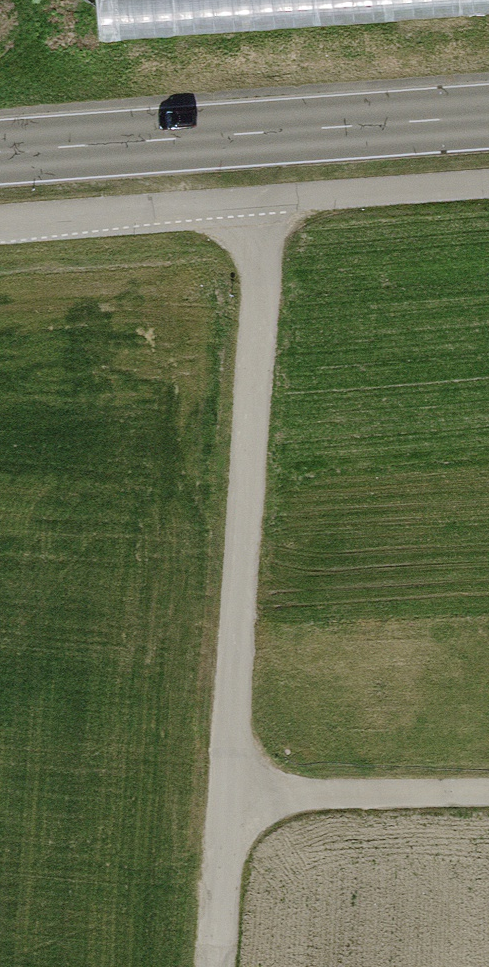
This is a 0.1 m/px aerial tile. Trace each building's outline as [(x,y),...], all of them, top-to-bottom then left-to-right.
[(68,41),(488,9),(488,0),(66,0),(68,41)]
